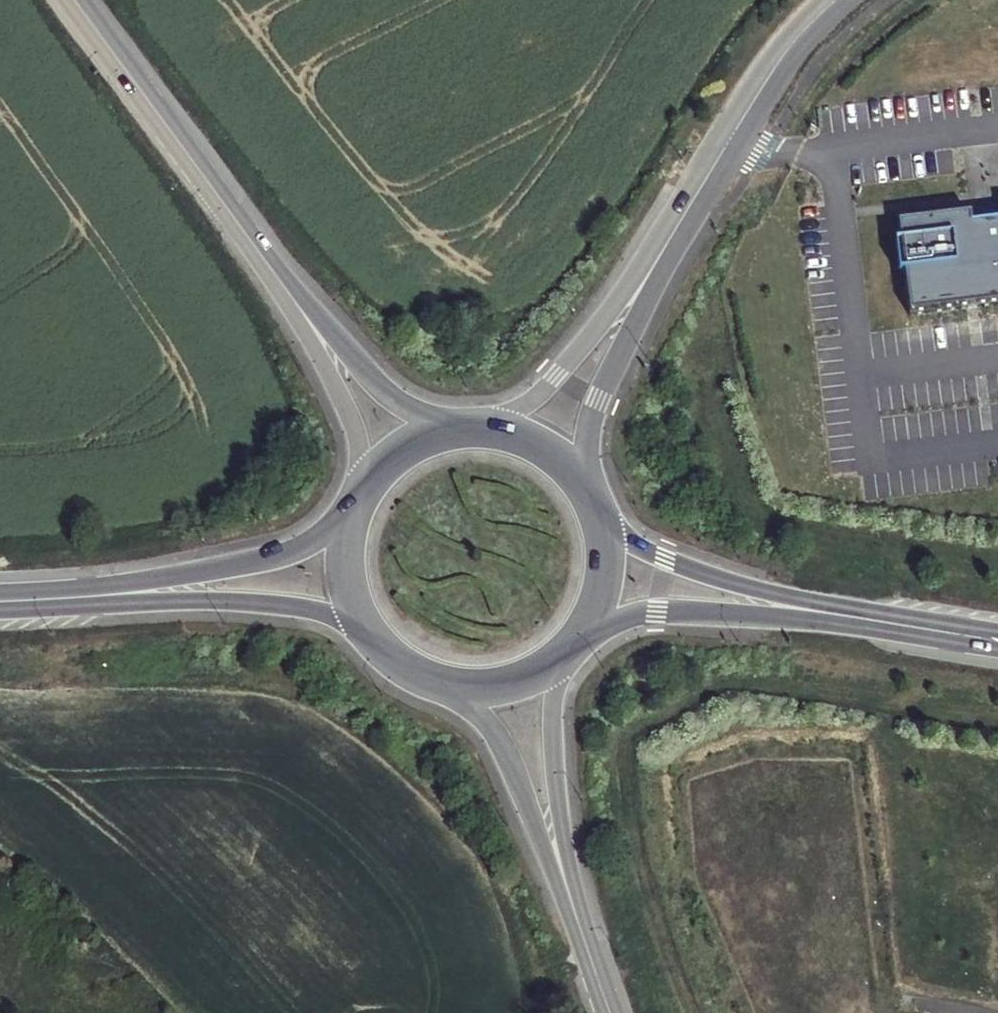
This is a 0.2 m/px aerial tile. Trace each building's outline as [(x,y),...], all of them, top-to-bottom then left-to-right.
[(970,227),(969,217),(897,226),(909,316),(997,305),(997,223),(970,227)]
